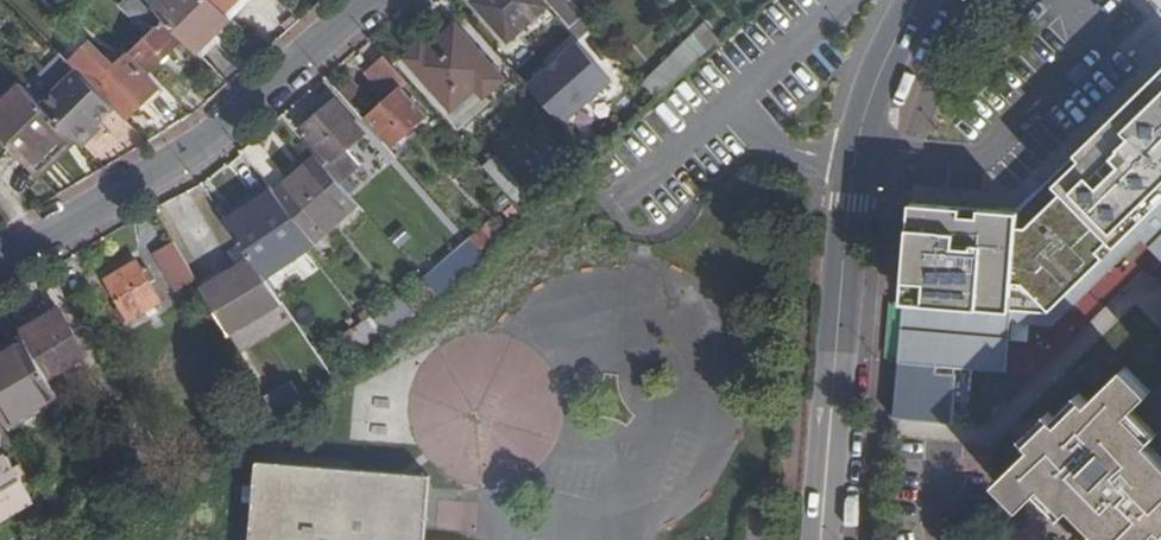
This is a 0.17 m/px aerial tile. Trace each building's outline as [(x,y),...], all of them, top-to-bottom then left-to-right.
[(156,10),(166,0),(146,0),(156,10)] [(234,18),(225,9),(216,0),(166,0),(156,10),(165,20),(184,39),(198,53),(234,18)] [(225,9),(234,0),(216,0),(225,9)] [(225,9),(234,18),(252,0),(234,0),(225,9)] [(510,37),(548,5),(543,0),(476,0),(510,37)] [(150,70),(184,39),(165,20),(131,51),(150,70)] [(423,45),(407,57),(450,110),(476,86),(484,95),(504,78),(458,27),(428,52),(423,45)] [(627,76),(587,33),(532,83),(572,127),(627,76)] [(657,95),(703,55),(689,40),(644,80),(657,95)] [(89,42),(69,60),(78,69),(116,107),(127,118),(160,89),(129,56),(115,67),(89,42)] [(62,52),(26,87),(43,104),(78,69),(69,60),(62,52)] [(411,82),(387,54),(368,71),(384,89),(397,88),(398,91),(369,116),(365,119),(390,149),(395,145),(429,117),(404,88),(411,82)] [(893,356),(1002,365),(1006,305),(1041,308),(1128,225),(1160,260),(1160,64),(1013,205),(907,196),(893,356)] [(78,69),(43,104),(79,140),(84,145),(94,135),(95,128),(101,121),(116,107),(78,69)] [(22,83),(0,104),(0,134),(42,176),(79,140),(43,104),(26,87),(22,83)] [(337,100),(304,127),(332,159),(365,131),(337,100)] [(314,242),(360,202),(351,192),(336,174),(320,156),(277,193),(314,242)] [(265,274),(314,242),(277,193),(274,189),(228,218),(255,259),(265,274)] [(177,240),(157,251),(179,289),(199,278),(177,240)] [(473,242),(428,279),(438,291),(483,252),(473,242)] [(231,332),(284,302),(265,274),(255,259),(205,288),(231,332)] [(140,260),(108,277),(130,314),(161,297),(140,260)] [(62,307),(22,328),(25,334),(29,341),(49,376),(88,353),(62,307)] [(29,341),(25,334),(10,342),(14,349),(29,341)] [(10,424),(60,395),(49,376),(29,341),(14,349),(10,342),(0,347),(0,407),(10,424)] [(1150,443),(1153,439),(1129,414),(1151,392),(1127,368),(1091,404),(1089,402),(1062,424),(1057,419),(1032,441),(1037,447),(1003,480),(1024,504),(1046,483),(1070,509),(1073,506),(1098,531),(1089,539),(1147,539),(1160,526),(1160,455),(1150,443)] [(0,464),(0,523),(34,503),(8,459),(0,464)] [(432,476),(257,463),(251,539),(426,539),(432,476)]
